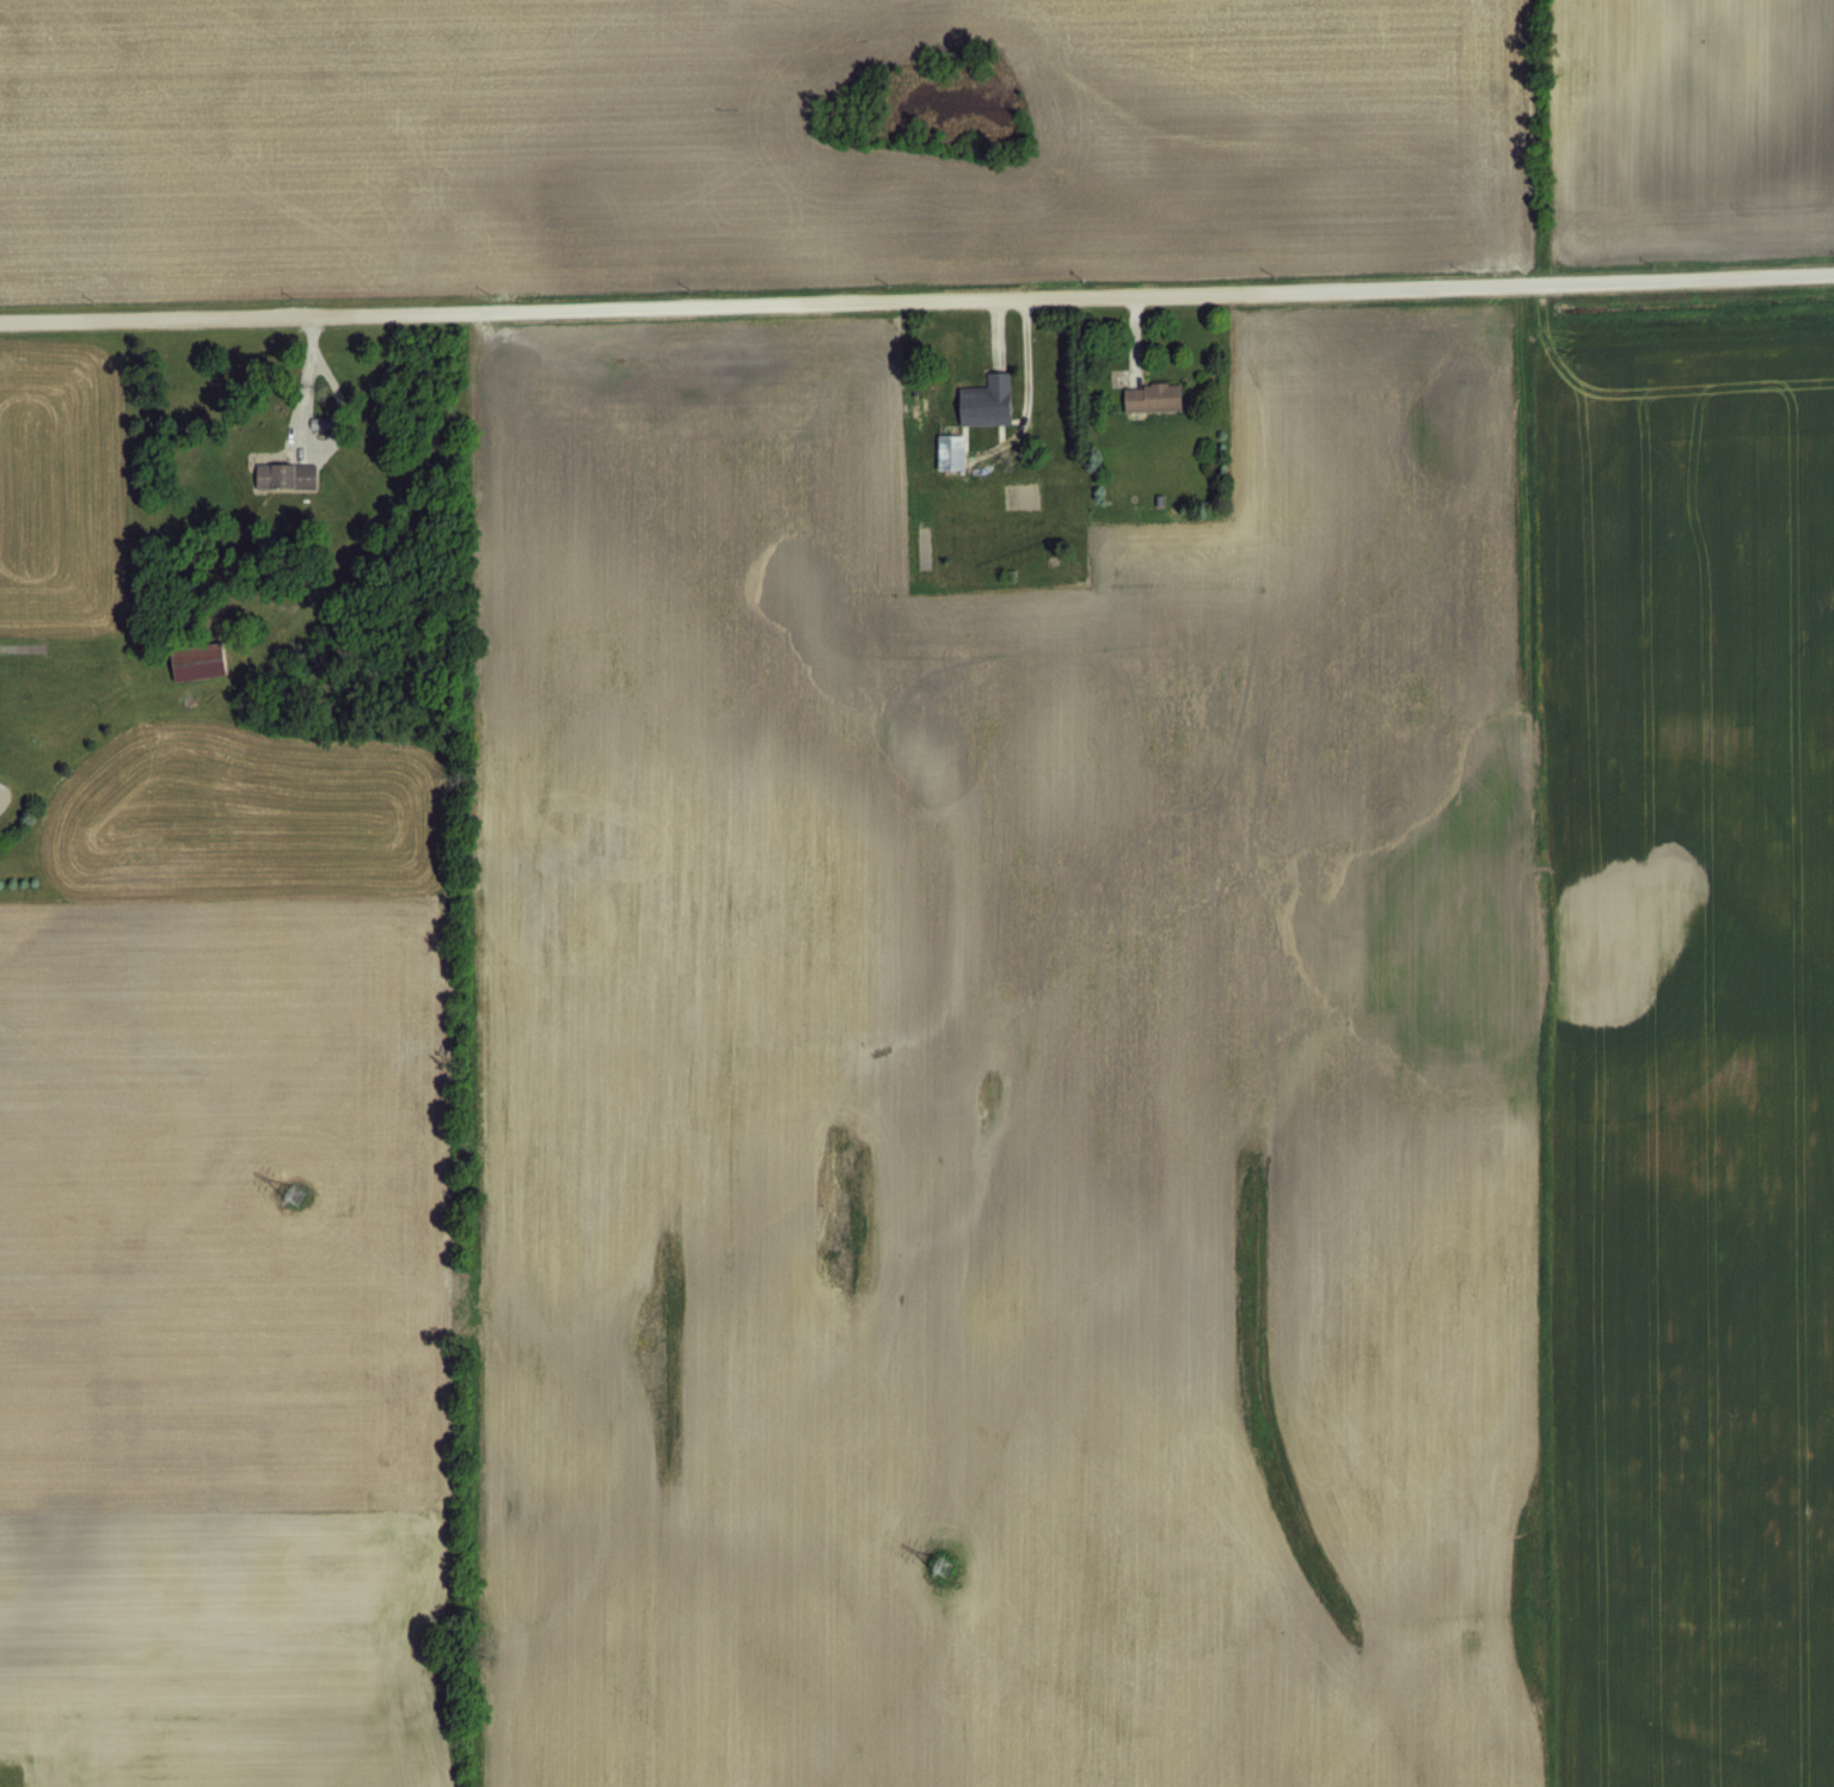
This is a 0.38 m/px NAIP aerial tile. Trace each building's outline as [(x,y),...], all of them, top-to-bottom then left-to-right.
[(1008,371),(986,371),(986,386),(956,387),(956,424),(1008,424),(1008,371)] [(1178,382),(1120,382),(1120,410),(1178,410),(1178,382)] [(962,434),(934,434),(934,470),(962,470),(962,434)] [(314,488),(314,463),(252,463),(252,488),(314,488)] [(164,648),(168,680),(221,674),(217,642),(164,648)]
